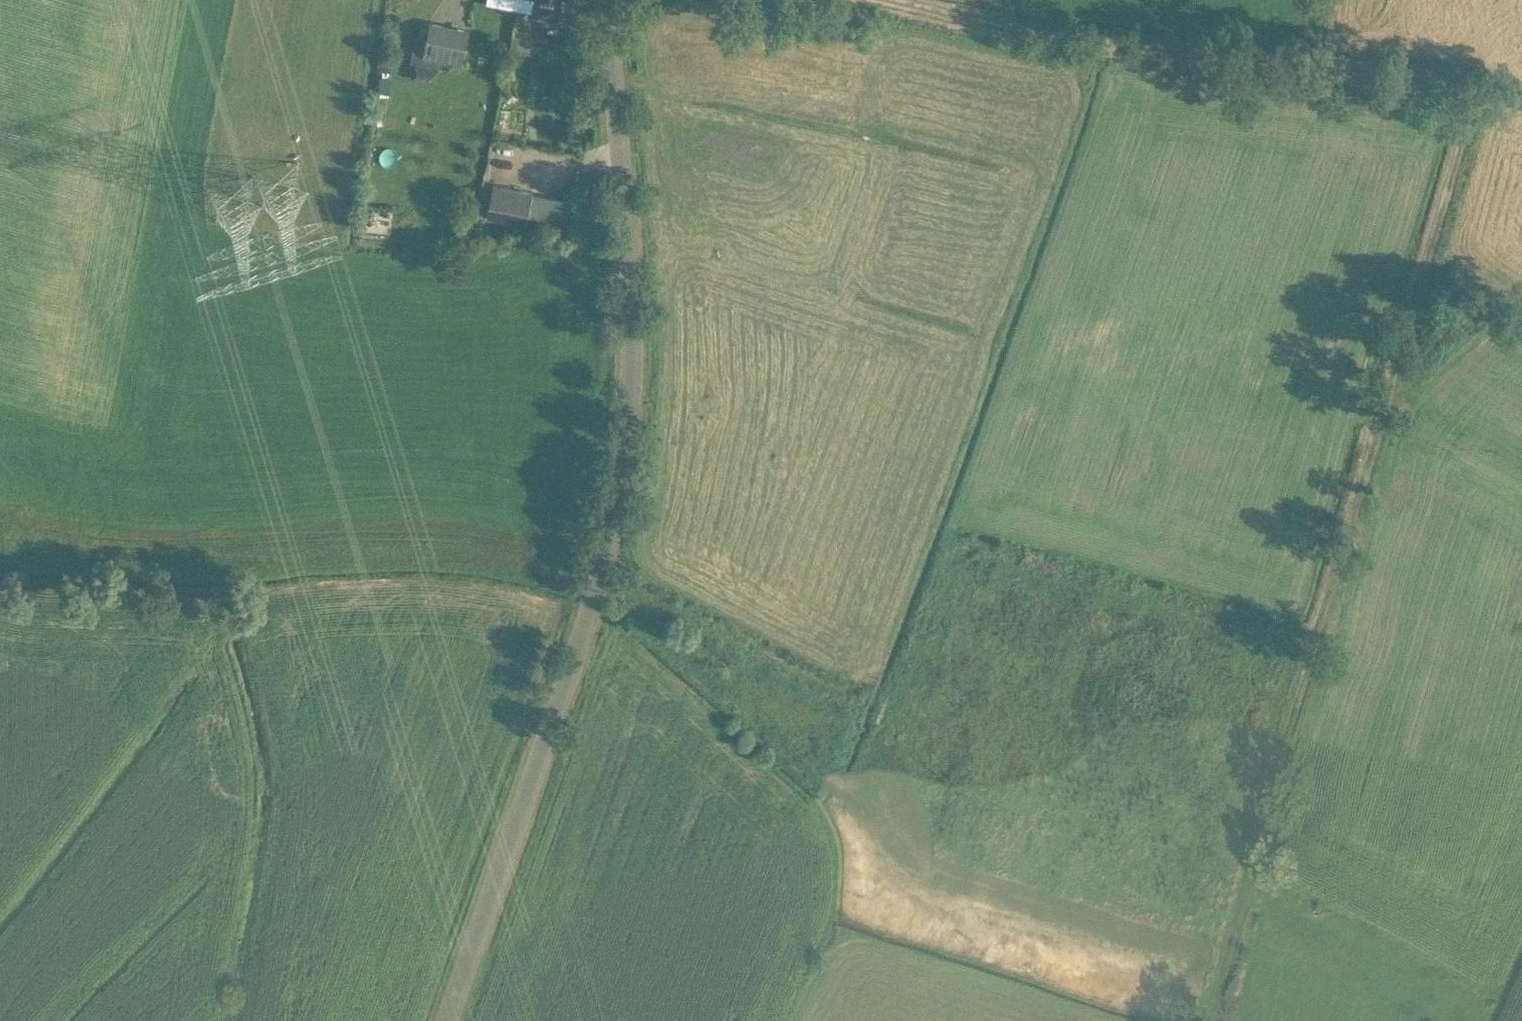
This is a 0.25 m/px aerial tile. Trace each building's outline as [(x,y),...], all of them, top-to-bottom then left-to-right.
[(534,0),(488,0),(488,2),(532,10),(534,0)] [(573,0),(534,0),(532,10),(531,14),(549,18),(548,20),(569,23),(573,0)] [(463,63),(470,29),(431,21),(428,36),(415,34),(412,51),(413,51),(411,62),(415,63),(412,77),(436,82),(441,58),(463,63)] [(383,59),(382,70),(391,71),(391,60),(383,59)] [(527,223),(533,191),(494,184),(488,215),(527,223)]
